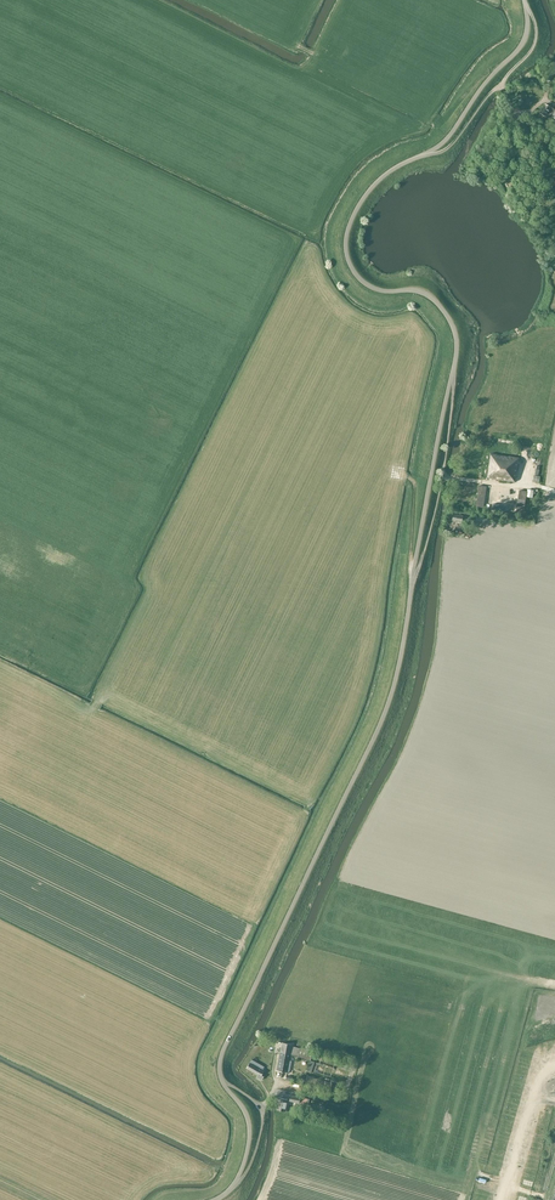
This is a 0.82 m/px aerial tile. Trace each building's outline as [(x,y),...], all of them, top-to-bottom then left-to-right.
[(551,120),(552,118),(550,117),(554,109),(545,104),(539,113),(551,120)] [(524,451),(521,451),(520,456),(542,459),(543,450),(524,447),(524,451)] [(516,476),(519,458),(490,454),(486,478),(514,482),(515,476),(516,476)] [(479,485),(476,505),(483,506),(486,486),(479,485)] [(516,490),(514,511),(521,511),(523,491),(516,490)] [(495,501),(494,508),(502,509),(503,502),(495,501)] [(292,1045),(282,1044),(277,1070),(287,1072),(290,1054),(292,1045)] [(334,1069),(337,1060),(293,1047),(291,1055),(310,1060),(310,1061),(307,1072),(311,1073),(315,1062),(317,1063),(314,1072),(332,1077),(334,1069)] [(262,1070),(264,1067),(260,1065),(258,1068),(250,1063),(246,1068),(258,1075),(257,1077),(262,1080),(264,1077),(262,1075),(264,1071),(262,1070)] [(332,1083),(326,1081),(307,1076),(305,1083),(330,1090),(332,1083)] [(280,1098),(279,1104),(277,1110),(287,1112),(287,1110),(285,1110),(288,1100),(280,1098)]
